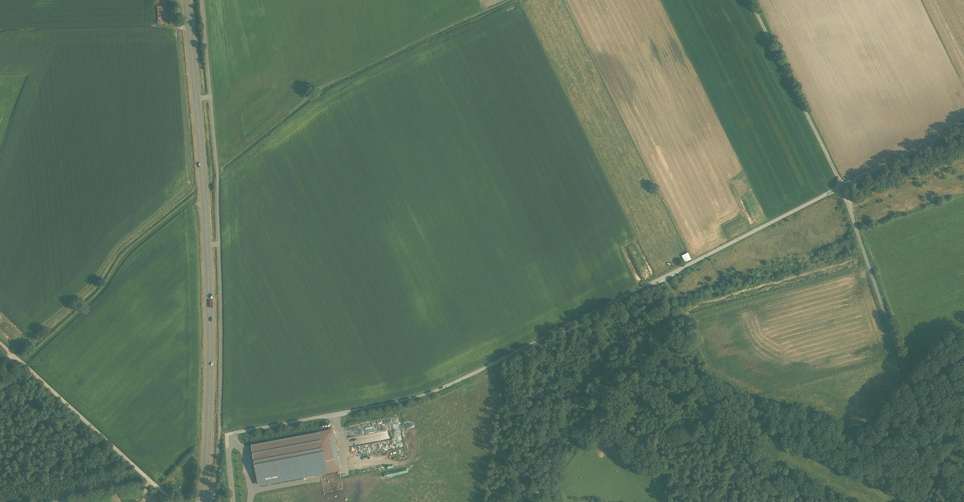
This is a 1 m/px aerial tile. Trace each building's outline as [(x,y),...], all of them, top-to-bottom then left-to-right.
[(687,251),(680,254),(684,261),(690,258),(687,251)] [(398,429),(351,435),(352,445),(397,439),(396,432),(398,432),(398,429)] [(332,430),(252,445),(259,484),(339,469),(332,430)]
